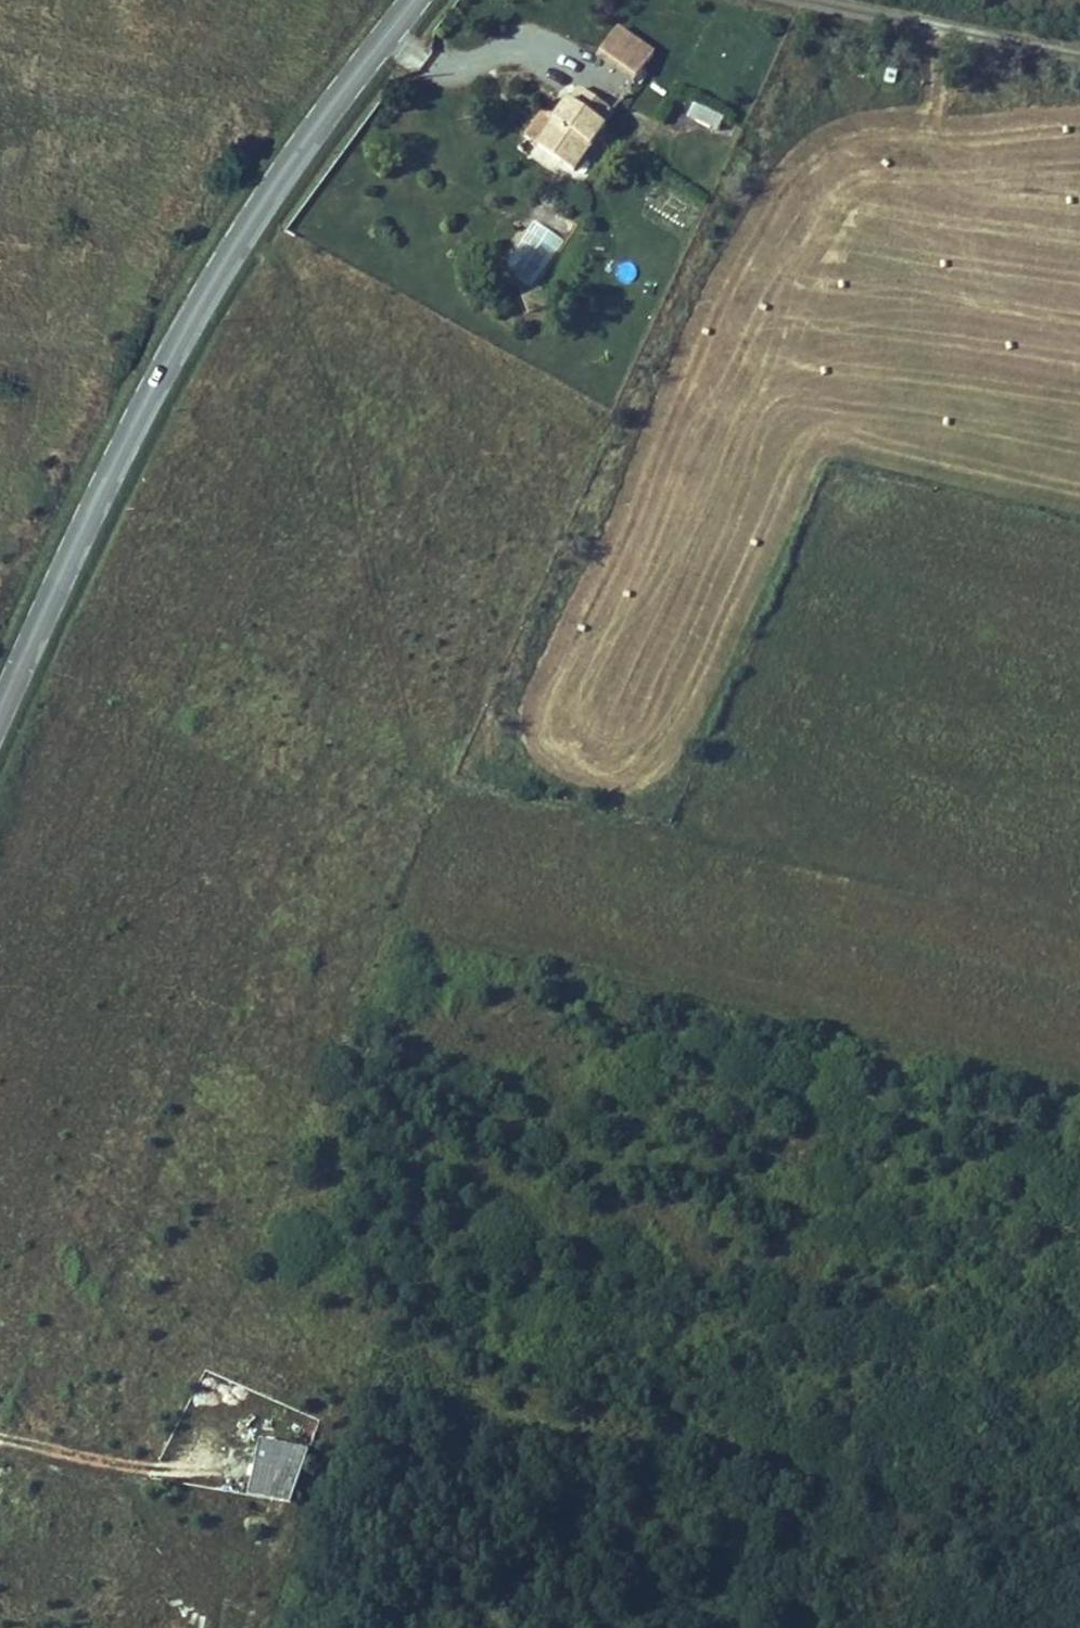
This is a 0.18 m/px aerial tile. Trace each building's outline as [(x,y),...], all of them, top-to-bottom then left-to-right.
[(621,26),(605,50),(639,73),(655,49),(621,26)] [(609,122),(605,120),(615,105),(585,86),(576,99),(571,98),(563,110),(549,101),(527,134),(576,166),(609,122)]
